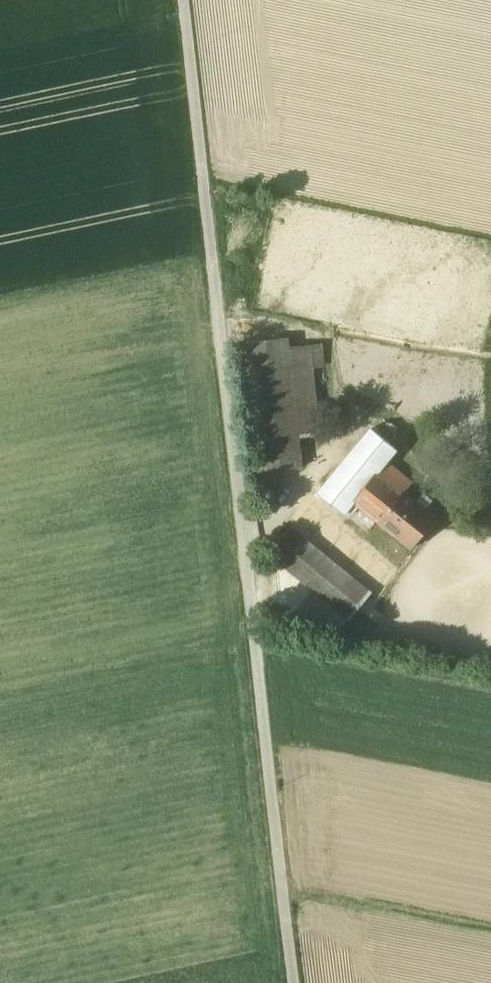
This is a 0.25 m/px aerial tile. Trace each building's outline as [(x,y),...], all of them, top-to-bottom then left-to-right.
[(286,338),(244,342),(259,470),(259,471),(275,470),(301,467),(297,436),(287,347),(286,338)] [(318,433),(308,345),(287,347),(297,436),(318,433)] [(371,428),(329,480),(354,500),(374,475),(385,462),(396,448),(371,428)] [(411,483),(385,462),(374,475),(400,496),(403,492),(411,483)] [(275,470),(259,471),(259,470),(258,470),(259,483),(267,482),(267,481),(276,481),(275,470)] [(400,496),(374,475),(354,500),(380,521),(400,496)] [(354,500),(329,480),(318,493),(344,513),(354,500)] [(433,517),(403,492),(400,496),(380,521),(410,545),(433,517)] [(290,528),(268,554),(348,619),(370,593),(290,528)]
